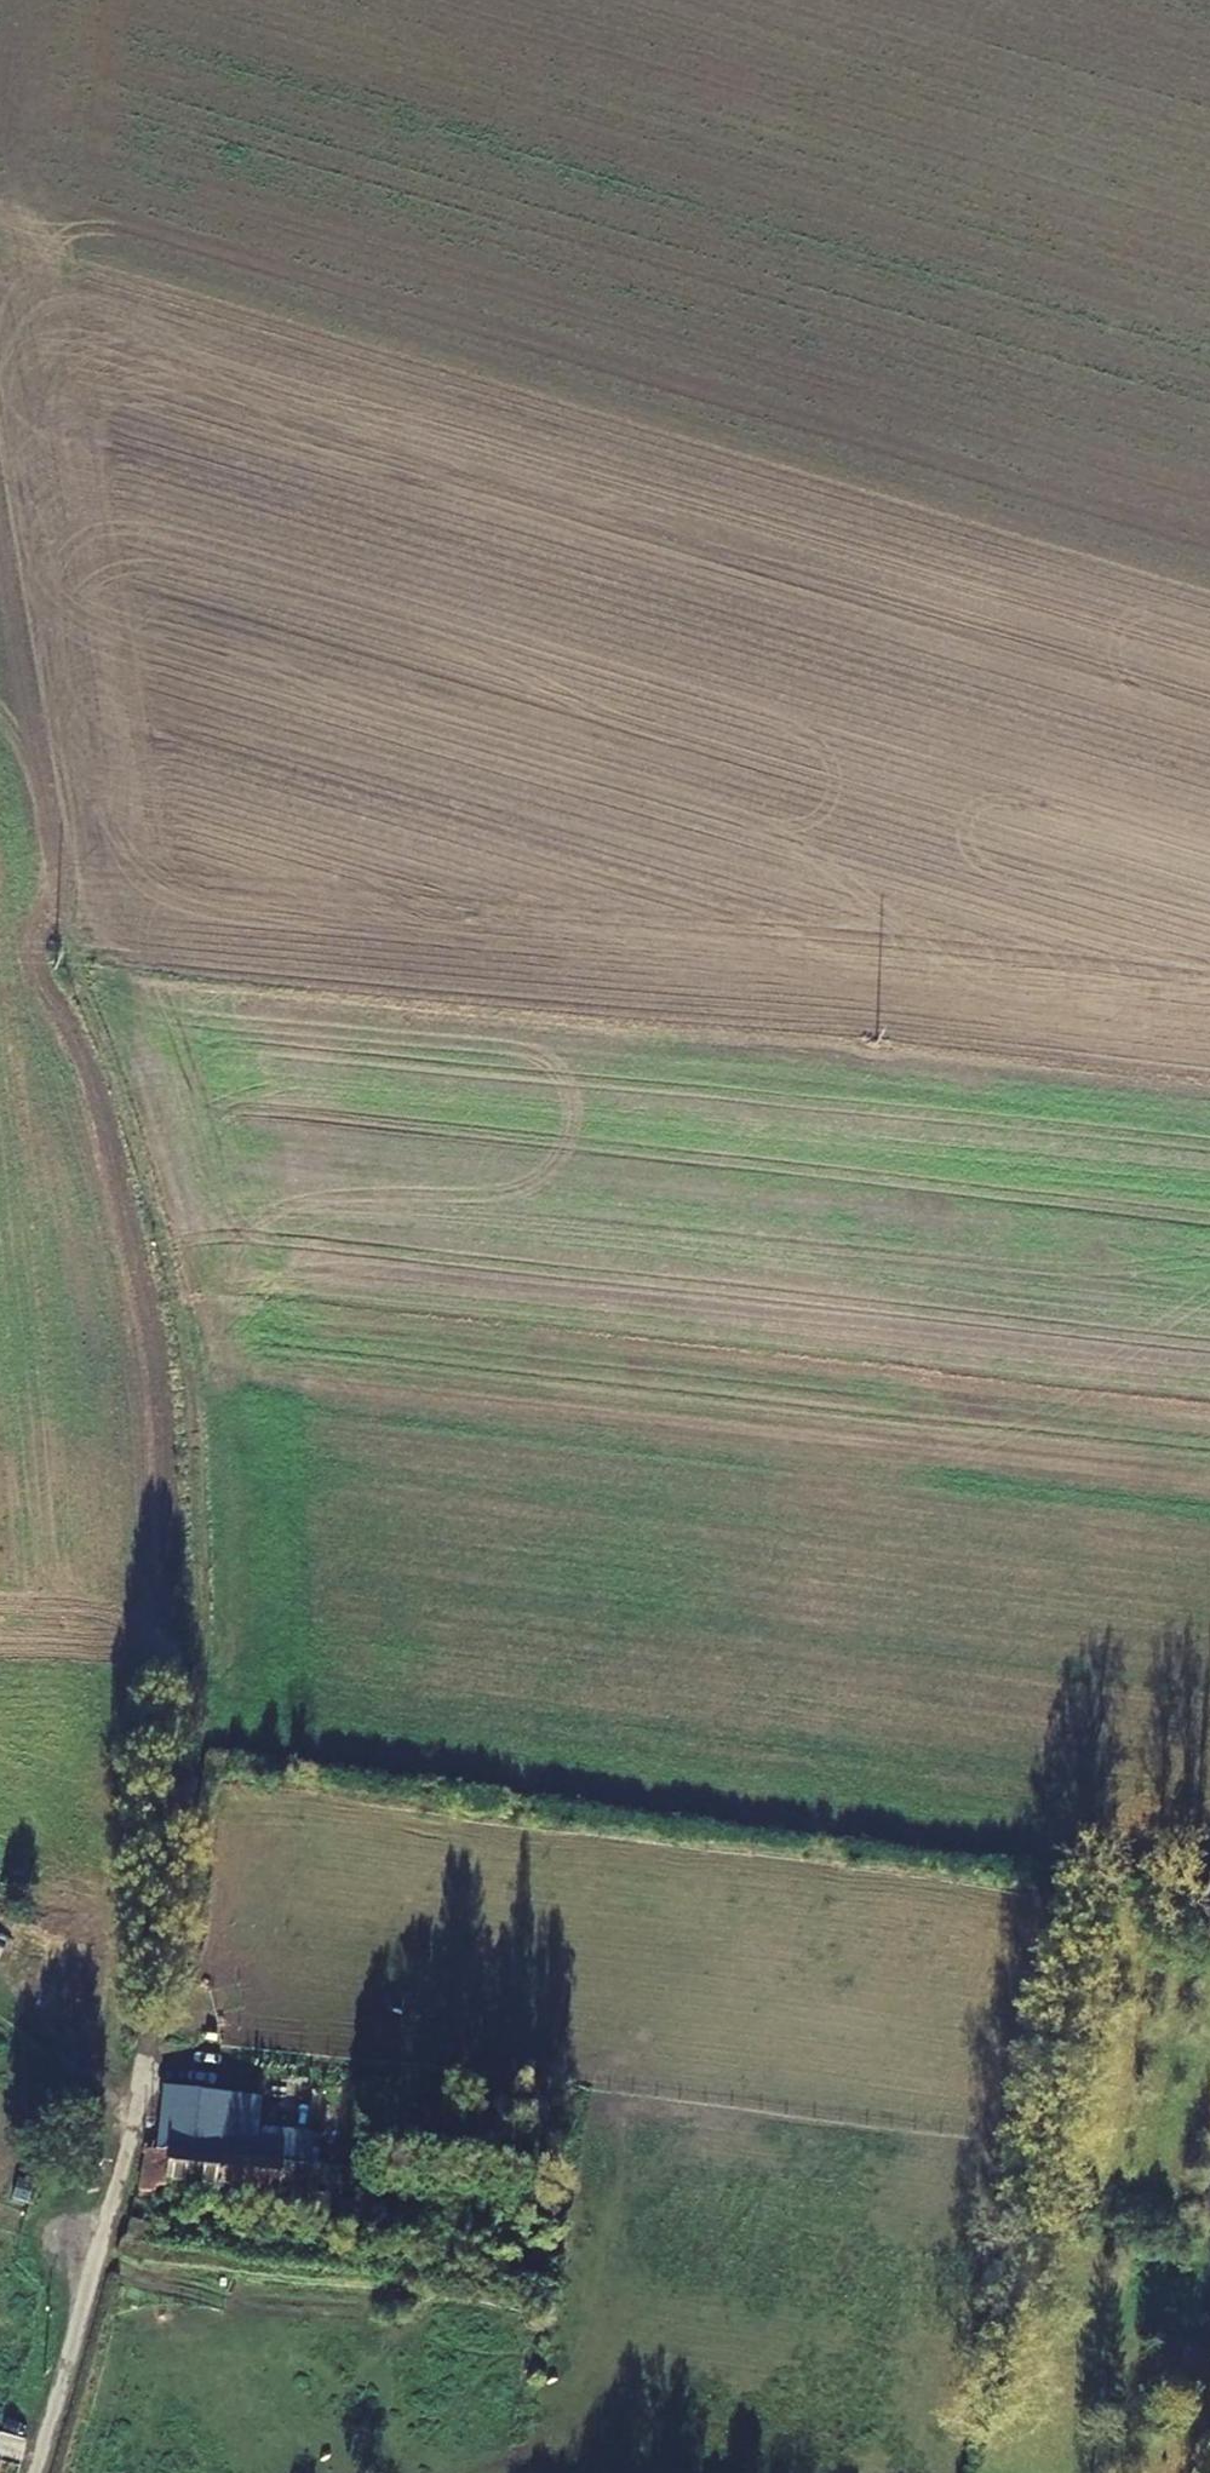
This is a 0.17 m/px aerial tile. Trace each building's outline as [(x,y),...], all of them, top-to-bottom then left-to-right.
[(249,2161),(251,2142),(214,2138),(218,2096),(165,2091),(156,2153),(223,2159),(249,2161)] [(294,2165),(295,2154),(296,2147),(251,2142),(249,2161),(294,2165)] [(142,2183),(166,2187),(167,2179),(192,2182),(192,2189),(191,2198),(218,2202),(220,2185),(223,2159),(156,2153),(146,2152),(142,2183)] [(321,2157),(295,2154),(294,2165),(320,2168),(321,2157)] [(277,2192),(276,2202),(280,2203),(280,2209),(314,2213),(315,2196),(324,2197),(334,2197),(335,2189),(350,2190),(353,2171),(320,2168),(294,2165),(249,2161),(223,2159),(220,2185),(277,2192)] [(167,2179),(166,2187),(192,2189),(192,2182),(167,2179)] [(335,2189),(334,2197),(349,2199),(350,2190),(335,2189)] [(315,2196),(314,2213),(322,2214),(324,2197),(315,2196)]
